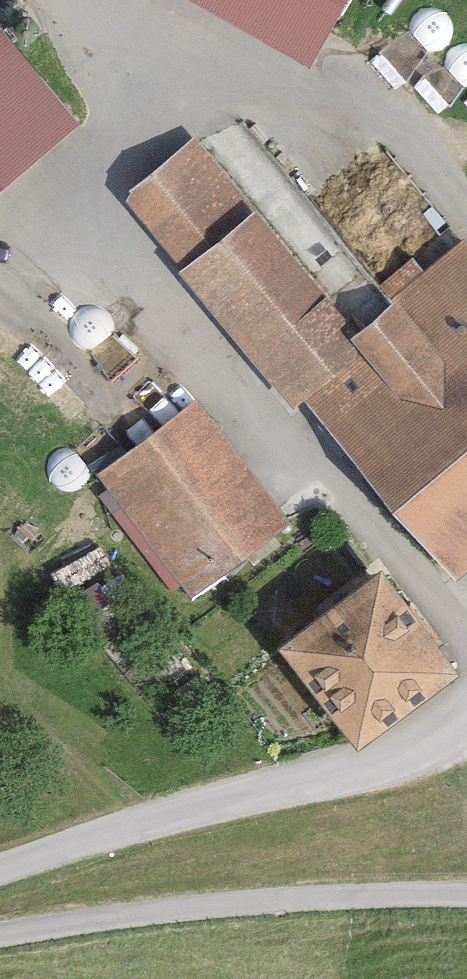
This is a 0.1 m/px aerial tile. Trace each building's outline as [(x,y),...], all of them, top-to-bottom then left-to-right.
[(299,61),(333,0),(188,0),(299,61)] [(65,121),(0,43),(0,175),(65,121)] [(243,205),(191,141),(131,200),(179,257),(243,205)] [(351,334),(243,205),(179,257),(287,385),(351,334)] [(447,576),(466,559),(466,259),(455,245),(351,334),(287,385),(447,576)] [(85,482),(178,600),(276,523),(183,405),(85,482)] [(267,640),(342,740),(439,668),(364,568),(267,640)]
